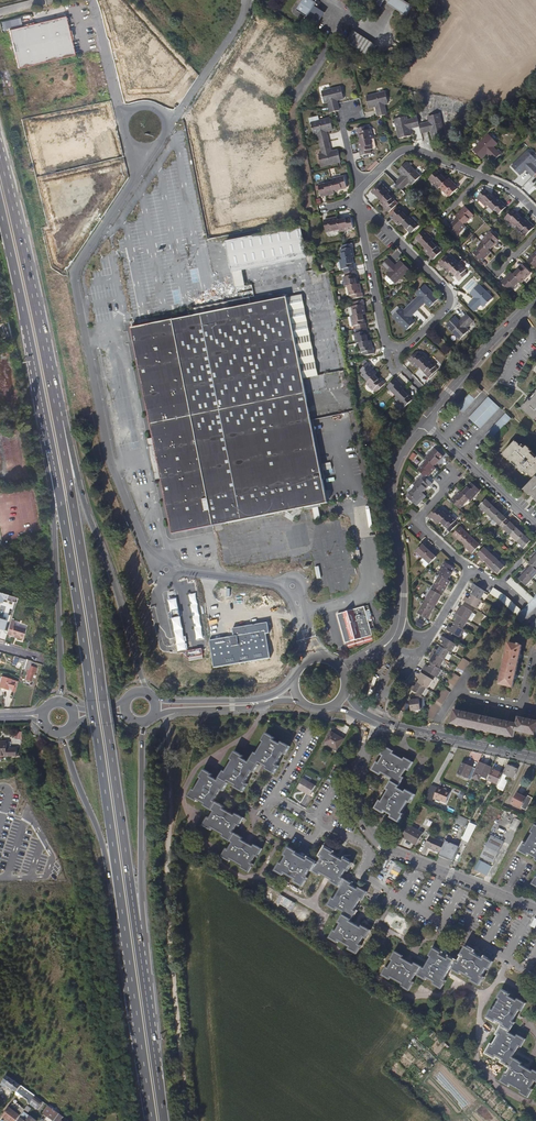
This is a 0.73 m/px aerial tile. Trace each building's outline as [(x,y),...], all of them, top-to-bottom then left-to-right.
[(186,71),(123,0),(103,0),(113,11),(114,14),(110,20),(113,21),(117,26),(120,28),(121,31),(123,34),(117,40),(116,42),(123,50),(129,49),(134,44),(140,48),(145,75),(128,78),(130,91),(147,89),(146,82),(151,81),(157,85),(154,90),(168,98),(173,89),(178,85),(186,71)] [(320,1),(319,0),(306,0),(300,9),(311,16),(320,1)] [(407,13),(414,2),(410,0),(388,0),(387,1),(407,13)] [(66,17),(9,30),(18,68),(75,55),(66,17)] [(348,39),(372,55),(380,44),(355,28),(348,39)] [(141,66),(132,56),(122,64),(132,75),(141,66)] [(326,104),(328,114),(332,113),(336,112),(334,104),(334,102),(341,100),(339,89),(319,93),(322,104),(326,104)] [(374,105),(376,115),(380,114),(383,114),(382,103),(386,102),(384,91),(364,95),(366,106),(374,105)] [(406,128),(416,126),(416,125),(414,118),(404,120),(403,115),(392,117),(395,137),(407,135),(406,128)] [(426,123),(416,125),(416,126),(417,133),(428,131),(429,139),(441,137),(437,117),(426,119),(426,123)] [(314,135),(316,145),(324,143),(322,133),(329,132),(327,120),(307,125),(310,136),(314,135)] [(355,131),(357,140),(365,138),(367,138),(366,128),(364,129),(363,125),(353,127),(353,131),(355,131)] [(484,153),(492,160),(497,154),(490,147),(493,144),(485,136),(471,150),(479,158),(484,153)] [(357,140),(354,141),(356,150),(354,151),(355,155),(366,152),(365,149),(367,148),(365,138),(357,140)] [(326,154),(324,143),(316,145),(318,156),(314,156),(317,168),(336,164),(334,152),(326,154)] [(520,169),(528,177),(531,174),(534,171),(526,164),(529,160),(521,152),(507,166),(515,174),(520,169)] [(397,175),(390,183),(391,184),(395,188),(402,181),(405,184),(414,175),(400,162),(391,170),(397,175)] [(94,196),(100,195),(94,166),(44,176),(53,224),(89,217),(87,206),(96,205),(94,196)] [(422,179),(432,188),(434,186),(440,180),(430,171),(422,179)] [(338,177),(325,180),(325,182),(327,190),(340,188),(338,177)] [(440,180),(434,186),(443,196),(451,188),(441,179),(440,180)] [(314,196),(328,193),(327,190),(325,182),(312,185),(314,196)] [(382,193),(384,191),(377,184),(376,186),(373,183),(365,191),(368,194),(369,193),(376,199),(382,193)] [(482,204),(488,198),(478,188),(471,196),(481,206),(482,204)] [(389,200),(382,193),(376,199),(374,201),(381,208),(380,209),(383,212),(391,204),(388,201),(389,200)] [(499,206),(490,196),(488,198),(482,204),(492,213),(499,206)] [(460,206),(451,215),(452,217),(458,223),(468,213),(460,206)] [(385,214),(395,224),(397,222),(403,216),(393,207),(385,214)] [(499,216),(509,226),(511,224),(516,219),(506,209),(499,216)] [(403,216),(397,222),(406,231),(414,224),(404,214),(403,216)] [(458,223),(452,217),(443,226),(451,234),(460,225),(458,223)] [(516,219),(511,224),(520,233),(527,226),(518,217),(516,219)] [(334,229),(333,221),(333,218),(320,221),(322,231),(334,229)] [(345,218),(333,221),(334,229),(335,231),(348,228),(345,218)] [(299,226),(225,241),(231,271),(241,270),(305,257),(299,226)] [(410,238),(420,248),(426,242),(428,240),(418,231),(410,238)] [(486,231),(476,241),(478,242),(484,248),(493,239),(486,231)] [(336,249),(338,258),(346,257),(349,256),(347,247),(349,246),(348,242),(337,245),(338,248),(336,249)] [(435,252),(426,242),(420,248),(418,250),(428,259),(435,252)] [(484,248),(478,242),(468,252),(476,260),(486,250),(484,248)] [(193,245),(185,247),(188,258),(195,256),(193,245)] [(535,262),(535,253),(533,249),(523,259),(531,267),(535,262)] [(439,264),(446,270),(448,268),(454,262),(447,256),(446,257),(443,254),(435,262),(438,265),(439,264)] [(338,258),(336,259),(338,268),(339,268),(340,271),(351,269),(350,265),(348,265),(346,257),(338,258)] [(381,274),(389,283),(403,268),(395,260),(390,266),(382,259),(377,264),(384,271),(381,274)] [(456,260),(454,262),(448,268),(455,275),(453,276),(456,279),(464,271),(462,269),(463,267),(456,260)] [(515,279),(517,281),(527,271),(519,264),(509,273),(515,279)] [(351,273),(351,269),(340,271),(341,275),(339,276),(341,285),(343,285),(352,283),(350,273),(351,273)] [(241,270),(231,271),(234,288),(244,286),(241,270)] [(506,289),(515,279),(509,273),(507,271),(498,281),(506,289)] [(471,308),(478,300),(481,303),(490,295),(475,281),(467,289),(472,295),(465,302),(471,308)] [(352,283),(343,285),(345,294),(347,294),(348,298),(359,295),(358,291),(356,292),(355,282),(352,283)] [(189,297),(200,295),(198,284),(192,285),(193,290),(188,291),(189,297)] [(415,295),(408,303),(414,308),(421,300),(427,306),(435,298),(420,284),(412,292),(415,295)] [(282,297),(127,330),(148,427),(303,397),(282,297)] [(188,310),(189,316),(246,305),(244,298),(188,310)] [(348,305),(350,314),(359,313),(361,312),(359,303),(361,302),(360,299),(349,301),(349,304),(348,305)] [(129,304),(131,313),(137,311),(135,302),(129,304)] [(406,316),(414,308),(408,303),(400,310),(397,307),(389,316),(403,330),(411,321),(406,316)] [(443,322),(458,336),(466,328),(463,325),(470,317),(464,312),(457,319),(452,314),(443,322)] [(361,322),(359,313),(350,314),(348,315),(350,325),(351,325),(352,328),(363,326),(362,322),(361,322)] [(351,333),(353,342),(355,341),(364,339),(362,330),(364,330),(363,326),(352,328),(353,332),(351,333)] [(368,348),(366,339),(364,339),(355,341),(357,351),(359,351),(360,355),(371,352),(370,348),(368,348)] [(410,359),(416,366),(418,364),(424,358),(417,351),(416,352),(413,350),(405,357),(408,360),(410,359)] [(426,356),(424,358),(418,364),(425,371),(424,372),(427,374),(435,366),(432,364),(433,363),(426,356)] [(371,374),(373,372),(367,365),(368,364),(365,361),(357,369),(359,372),(358,373),(365,380),(371,374)] [(324,376),(327,390),(341,387),(338,373),(324,376)] [(378,380),(371,374),(365,380),(363,382),(370,388),(371,387),(374,390),(382,382),(379,379),(378,380)] [(402,386),(392,376),(384,384),(394,394),(400,388),(402,386)] [(463,410),(483,389),(478,383),(457,404),(463,410)] [(410,398),(400,388),(394,394),(393,396),(402,405),(410,398)] [(529,398),(526,401),(525,400),(522,404),(523,404),(522,405),(535,418),(535,416),(535,390),(529,398)] [(481,426),(501,405),(489,394),(469,415),(481,426)] [(303,397),(148,427),(172,536),(326,502),(303,397)] [(492,437),(512,416),(506,411),(487,432),(492,437)] [(531,447),(531,446),(527,443),(526,444),(524,442),(522,444),(520,443),(521,442),(517,439),(516,438),(503,452),(504,453),(504,454),(507,457),(508,456),(520,467),(519,468),(523,471),(524,470),(527,472),(529,470),(530,471),(529,472),(533,475),(533,474),(535,476),(524,487),(526,488),(525,489),(528,491),(529,491),(535,497),(535,452),(531,447)] [(433,446),(424,456),(426,458),(432,463),(441,454),(433,446)] [(422,474),(424,476),(434,465),(432,463),(426,458),(425,459),(416,468),(422,474)] [(414,485),(420,491),(427,484),(428,484),(431,481),(429,480),(424,476),(422,474),(420,477),(419,476),(412,483),(414,485)] [(461,491),(468,496),(477,487),(469,479),(460,489),(461,491)] [(416,499),(422,492),(420,491),(414,485),(407,492),(409,493),(406,496),(415,504),(417,500),(416,499)] [(468,496),(461,491),(452,501),(455,504),(460,508),(469,498),(468,496)] [(486,510),(494,501),(493,500),(491,501),(489,500),(486,497),(479,504),(486,510)] [(486,510),(492,517),(499,510),(496,506),(494,505),(496,503),(494,501),(486,510)] [(316,505),(311,506),(313,519),(319,518),(316,505)] [(431,515),(438,521),(440,520),(446,513),(438,506),(438,507),(435,505),(427,513),(430,516),(431,515)] [(496,520),(500,524),(506,517),(506,516),(503,513),(501,511),(503,509),(501,508),(499,510),(492,517),(490,520),(493,523),(496,520)] [(449,530),(457,522),(454,520),(455,518),(448,511),(446,513),(440,520),(447,526),(446,527),(449,530)] [(500,524),(510,533),(518,524),(517,523),(515,525),(514,523),(510,519),(509,520),(506,517),(500,524)] [(517,540),(524,533),(520,529),(519,528),(520,526),(518,524),(510,533),(517,540)] [(451,532),(461,542),(469,534),(459,525),(451,532)] [(223,530),(223,527),(171,537),(171,539),(223,530)] [(524,533),(517,540),(523,546),(531,539),(527,536),(525,534),(527,532),(525,531),(524,533)] [(478,543),(469,534),(461,542),(471,551),(478,543)] [(422,556),(430,547),(429,545),(427,547),(425,546),(421,542),(421,543),(415,549),(422,556)] [(483,546),(476,553),(480,557),(481,558),(480,560),(481,561),(483,559),(490,552),(483,546)] [(422,556),(429,563),(436,556),(432,552),(430,550),(432,548),(430,547),(422,556)] [(497,559),(490,552),(483,559),(488,563),(489,565),(488,567),(489,568),(497,559)] [(535,569),(535,568),(535,557),(533,554),(531,556),(533,557),(531,559),(528,562),(531,565),(535,569)] [(504,565),(497,559),(489,568),(491,570),(492,568),(494,569),(497,573),(504,565)] [(438,573),(440,574),(447,578),(454,567),(445,561),(438,573)] [(522,570),(531,579),(535,574),(535,570),(535,569),(531,565),(527,569),(526,570),(524,569),(522,570)] [(525,585),(531,579),(522,570),(521,572),(523,573),(521,575),(518,578),(525,585)] [(442,592),(449,579),(447,578),(440,574),(433,586),(442,592)] [(508,586),(513,581),(510,578),(504,583),(508,586)] [(511,589),(516,584),(513,581),(508,586),(511,589)] [(473,590),(471,594),(474,596),(479,588),(473,584),(470,588),(473,590)] [(514,592),(520,587),(516,584),(511,589),(514,592)] [(518,596),(523,590),(520,587),(514,592),(518,596)] [(485,592),(479,588),(474,596),(480,600),(485,592)] [(493,597),(497,590),(493,588),(489,594),(493,597)] [(424,601),(434,606),(441,595),(431,589),(424,601)] [(521,599),(526,593),(523,590),(518,596),(521,599)] [(500,601),(505,595),(501,592),(497,599),(500,601)] [(2,599),(8,601),(8,604),(11,605),(12,602),(15,603),(17,598),(0,593),(0,605),(2,599)] [(198,642),(206,641),(196,593),(188,595),(198,642)] [(524,601),(529,596),(526,593),(521,599),(524,601)] [(462,600),(469,604),(474,596),(471,594),(468,599),(465,597),(462,600)] [(503,604),(509,599),(505,595),(500,601),(503,604)] [(520,623),(535,606),(535,595),(532,599),(527,604),(521,611),(516,616),(514,618),(520,623)] [(477,609),(482,601),(480,600),(474,596),(469,604),(477,609)] [(527,604),(532,599),(529,596),(524,601),(527,604)] [(168,600),(170,609),(178,608),(176,598),(168,600)] [(507,607),(512,602),(509,599),(503,604),(507,607)] [(427,618),(434,606),(424,601),(418,613),(427,618)] [(510,610),(515,605),(512,602),(507,607),(510,610)] [(369,605),(365,606),(371,632),(376,631),(369,605)] [(513,613),(518,608),(515,605),(510,610),(513,613)] [(365,606),(338,614),(346,643),(372,636),(371,632),(365,606)] [(457,609),(455,613),(461,617),(467,608),(463,606),(461,608),(460,611),(457,609)] [(461,617),(469,621),(474,612),(467,608),(461,617)] [(516,616),(521,611),(518,608),(513,613),(516,616)] [(461,617),(455,613),(453,617),(456,619),(454,623),(457,625),(461,617)] [(174,631),(183,630),(180,617),(171,619),(174,631)] [(419,617),(416,624),(422,627),(426,620),(419,617)] [(457,625),(464,629),(469,621),(461,617),(457,625)] [(526,629),(531,634),(535,629),(535,618),(526,629)] [(11,619),(6,634),(17,637),(17,638),(22,639),(25,628),(13,625),(15,620),(11,619)] [(268,622),(233,628),(234,636),(266,631),(266,634),(270,633),(268,622)] [(457,625),(454,623),(451,627),(448,625),(445,629),(452,633),(457,625)] [(460,638),(465,630),(464,629),(457,625),(452,633),(460,638)] [(175,641),(176,644),(185,643),(184,639),(183,633),(183,630),(174,631),(174,635),(175,641)] [(234,636),(210,640),(214,667),(270,658),(266,634),(266,631),(234,636)] [(443,647),(448,639),(447,638),(442,635),(440,638),(443,640),(440,645),(443,647)] [(443,647),(452,652),(457,644),(453,641),(448,639),(443,647)] [(499,683),(513,687),(522,645),(520,644),(520,643),(518,642),(518,644),(509,642),(499,683)] [(177,652),(187,650),(186,646),(185,643),(176,644),(177,648),(177,652)] [(443,647),(440,645),(438,649),(435,647),(432,651),(439,655),(443,647)] [(446,659),(447,660),(452,652),(443,647),(439,655),(446,659)] [(439,655),(432,651),(430,654),(432,655),(431,658),(429,661),(431,662),(433,664),(439,655)] [(191,662),(205,659),(205,658),(206,658),(204,652),(188,655),(189,659),(191,661),(191,662)] [(433,664),(440,668),(446,659),(439,655),(433,664)] [(457,666),(455,669),(462,674),(470,662),(463,657),(462,659),(457,666)] [(32,662),(25,660),(22,668),(28,670),(29,667),(32,662)] [(422,669),(428,673),(433,664),(431,662),(427,667),(424,665),(422,669)] [(428,673),(437,678),(442,669),(440,668),(433,664),(428,673)] [(29,667),(28,670),(25,679),(31,681),(33,674),(35,674),(37,668),(31,666),(31,668),(29,667)] [(419,679),(417,682),(421,684),(426,676),(420,672),(418,675),(420,677),(419,679)] [(460,676),(453,672),(446,683),(445,684),(452,689),(460,676)] [(421,684),(427,688),(433,680),(426,676),(421,684)] [(14,693),(17,683),(1,677),(0,679),(0,689),(7,691),(7,690),(9,691),(9,690),(11,691),(10,692),(14,693)] [(421,684),(417,682),(415,685),(412,684),(409,688),(416,692),(421,684)] [(421,684),(416,692),(417,692),(422,695),(427,688),(421,684)] [(450,692),(443,687),(438,695),(426,714),(432,719),(450,692)] [(424,697),(422,695),(417,692),(415,696),(418,698),(418,699),(413,699),(410,699),(410,711),(420,710),(420,704),(424,697)] [(515,730),(535,734),(535,720),(518,716),(516,723),(454,709),(451,723),(514,736),(515,730)] [(14,738),(22,739),(24,731),(16,730),(14,738)] [(323,743),(336,750),(342,739),(329,732),(323,743)] [(187,798),(195,803),(197,801),(204,805),(202,807),(210,812),(213,813),(208,820),(206,819),(201,827),(206,830),(208,828),(211,830),(222,836),(226,838),(224,840),(229,843),(231,844),(227,851),(225,850),(220,858),(225,861),(226,858),(229,860),(240,867),(244,869),(242,871),(247,873),(252,865),(250,864),(254,857),(256,858),(261,850),(256,847),(255,850),(251,847),(247,845),(245,843),(240,841),(237,839),(239,837),(234,834),(232,833),(236,826),(238,827),(243,819),(238,816),(237,818),(233,816),(230,814),(227,813),(222,810),(219,808),(220,806),(215,803),(213,802),(217,796),(219,791),(221,788),(224,789),(227,784),(228,782),(235,786),(234,788),(242,793),(245,788),(242,787),(244,784),(247,779),(248,777),(251,773),(253,770),(255,771),(258,766),(259,764),(266,768),(264,770),(273,775),(276,770),(273,769),(275,765),(278,761),(280,758),(282,754),(283,751),(286,752),(289,747),(280,743),(279,745),(272,741),(273,739),(265,734),(262,739),(264,740),(263,743),(256,754),(254,758),(252,756),(249,761),(248,763),(241,759),(242,757),(234,753),(231,757),(233,758),(231,762),(225,773),(223,776),(221,775),(218,779),(217,782),(210,778),(211,776),(203,771),(200,775),(202,777),(200,780),(194,791),(192,795),(189,793),(187,798)] [(378,770),(381,772),(385,775),(388,776),(392,778),(391,780),(388,785),(390,786),(388,790),(386,794),(385,796),(382,801),(380,804),(378,803),(375,808),(384,813),(385,810),(392,814),(391,817),(400,821),(402,816),(400,815),(402,812),(408,801),(410,797),(412,799),(415,794),(407,789),(405,791),(398,788),(399,785),(402,780),(399,779),(401,775),(405,768),(408,770),(412,761),(408,758),(406,761),(403,759),(392,753),(389,751),(390,749),(385,746),(380,754),(382,756),(379,763),(376,761),(372,770),(377,773),(378,770)] [(468,778),(473,767),(463,763),(459,774),(468,778)] [(474,774),(473,778),(480,781),(482,777),(487,779),(492,767),(482,763),(477,775),(474,774)] [(503,773),(507,775),(514,778),(518,769),(515,768),(511,766),(507,764),(503,773)] [(474,774),(476,769),(473,767),(468,778),(472,779),(473,778),(474,774)] [(501,777),(503,773),(493,769),(491,774),(489,779),(498,784),(501,777)] [(501,777),(497,787),(503,790),(505,787),(508,781),(505,779),(501,777)] [(297,788),(310,795),(315,786),(303,779),(297,788)] [(432,785),(425,797),(433,801),(434,798),(445,804),(450,792),(438,787),(438,788),(432,785)] [(518,792),(513,803),(527,810),(533,798),(528,795),(527,798),(522,795),(523,794),(518,792)] [(499,814),(493,825),(499,828),(505,817),(499,814)] [(455,822),(465,825),(467,818),(457,815),(455,822)] [(261,817),(257,824),(262,827),(265,820),(261,817)] [(469,842),(477,824),(470,821),(462,839),(469,842)] [(409,824),(403,835),(418,843),(424,833),(409,824)] [(535,824),(533,829),(535,830),(533,833),(527,844),(525,847),(523,846),(520,851),(529,856),(530,854),(535,857),(535,824)] [(434,849),(441,852),(446,841),(430,834),(426,844),(430,846),(430,847),(434,849)] [(491,835),(481,856),(493,862),(504,841),(491,835)] [(460,846),(446,840),(446,841),(441,852),(440,854),(454,860),(460,846)] [(328,938),(333,941),(335,939),(338,941),(348,947),(352,949),(351,952),(355,954),(360,946),(358,945),(362,938),(364,939),(369,931),(365,928),(363,930),(360,928),(355,925),(353,924),(349,922),(350,920),(353,915),(351,913),(353,910),(355,906),(357,903),(359,899),(362,896),(364,897),(367,892),(358,887),(357,890),(350,886),(347,884),(348,881),(343,879),(341,877),(345,871),(347,872),(352,864),(347,861),(346,863),(342,861),(339,859),(336,857),(332,855),(328,853),(329,850),(324,847),(319,856),(322,857),(317,865),(315,863),(310,860),(309,863),(305,861),(301,858),(298,857),(295,854),(291,852),(292,850),(288,847),(283,856),(285,857),(281,864),(279,863),(274,871),(279,874),(280,871),(284,873),(295,880),(298,882),(296,884),(302,887),(306,879),(304,877),(308,870),(311,871),(316,874),(317,872),(320,874),(327,878),(331,880),(335,882),(333,884),(338,887),(340,888),(334,899),(332,902),(330,901),(327,906),(335,911),(337,908),(343,913),(342,915),(339,919),(342,921),(340,924),(335,931),(333,930),(328,938)] [(404,962),(400,960),(397,958),(398,955),(394,952),(389,961),(390,962),(386,969),(384,968),(379,976),(384,979),(386,976),(389,978),(400,985),(403,987),(402,989),(406,992),(411,984),(409,982),(413,975),(416,977),(421,980),(422,978),(425,980),(432,984),(431,986),(439,991),(442,986),(440,985),(442,981),(446,974),(448,971),(451,972),(455,975),(457,973),(460,975),(471,981),(474,983),(473,985),(477,988),(482,980),(480,979),(485,972),(487,973),(492,965),(487,962),(486,964),(482,963),(478,960),(476,958),(472,956),(468,954),(470,951),(465,948),(460,957),(462,958),(458,965),(455,964),(450,961),(449,963),(446,961),(439,957),(440,955),(432,950),(429,954),(431,955),(429,959),(427,963),(425,966),(423,970),(421,969),(416,966),(414,968),(411,966),(407,964),(404,962)] [(532,1072),(528,1070),(526,1069),(525,1068),(521,1066),(518,1064),(519,1061),(514,1058),(512,1057),(515,1053),(517,1050),(519,1046),(521,1043),(523,1044),(526,1040),(518,1035),(516,1037),(509,1032),(510,1030),(513,1025),(511,1024),(513,1021),(515,1017),(517,1014),(520,1010),(522,1007),(524,1008),(527,1003),(519,999),(517,1001),(510,997),(512,994),(503,989),(501,994),(503,995),(501,998),(494,1009),(492,1012),(490,1011),(487,1016),(495,1021),(497,1019),(504,1023),(502,1025),(499,1030),(501,1031),(499,1034),(493,1045),(491,1049),(489,1047),(486,1052),(494,1057),(496,1055),(503,1059),(501,1062),(509,1067),(512,1068),(507,1075),(505,1074),(500,1082),(505,1085),(506,1083),(509,1085),(520,1091),(523,1093),(522,1096),(527,1098),(532,1090),(529,1089),(534,1082),(535,1083),(535,1073),(535,1074),(532,1072)] [(7,1075),(0,1085),(0,1090),(5,1083),(17,1092),(21,1085),(7,1075)] [(30,1092),(21,1085),(17,1092),(15,1093),(19,1096),(20,1094),(26,1098),(30,1092)] [(29,1103),(35,1095),(32,1093),(27,1099),(29,1103)] [(37,1109),(43,1101),(35,1095),(29,1103),(37,1109)] [(28,1114),(32,1108),(28,1105),(24,1111),(28,1114)] [(54,1120),(59,1113),(48,1105),(43,1113),(44,1114),(45,1114),(48,1116),(54,1120)] [(11,1115),(14,1111),(10,1107),(9,1107),(3,1116),(10,1120),(16,1120),(17,1119),(11,1115)] [(37,1120),(28,1114),(24,1111),(17,1120),(37,1120)]
